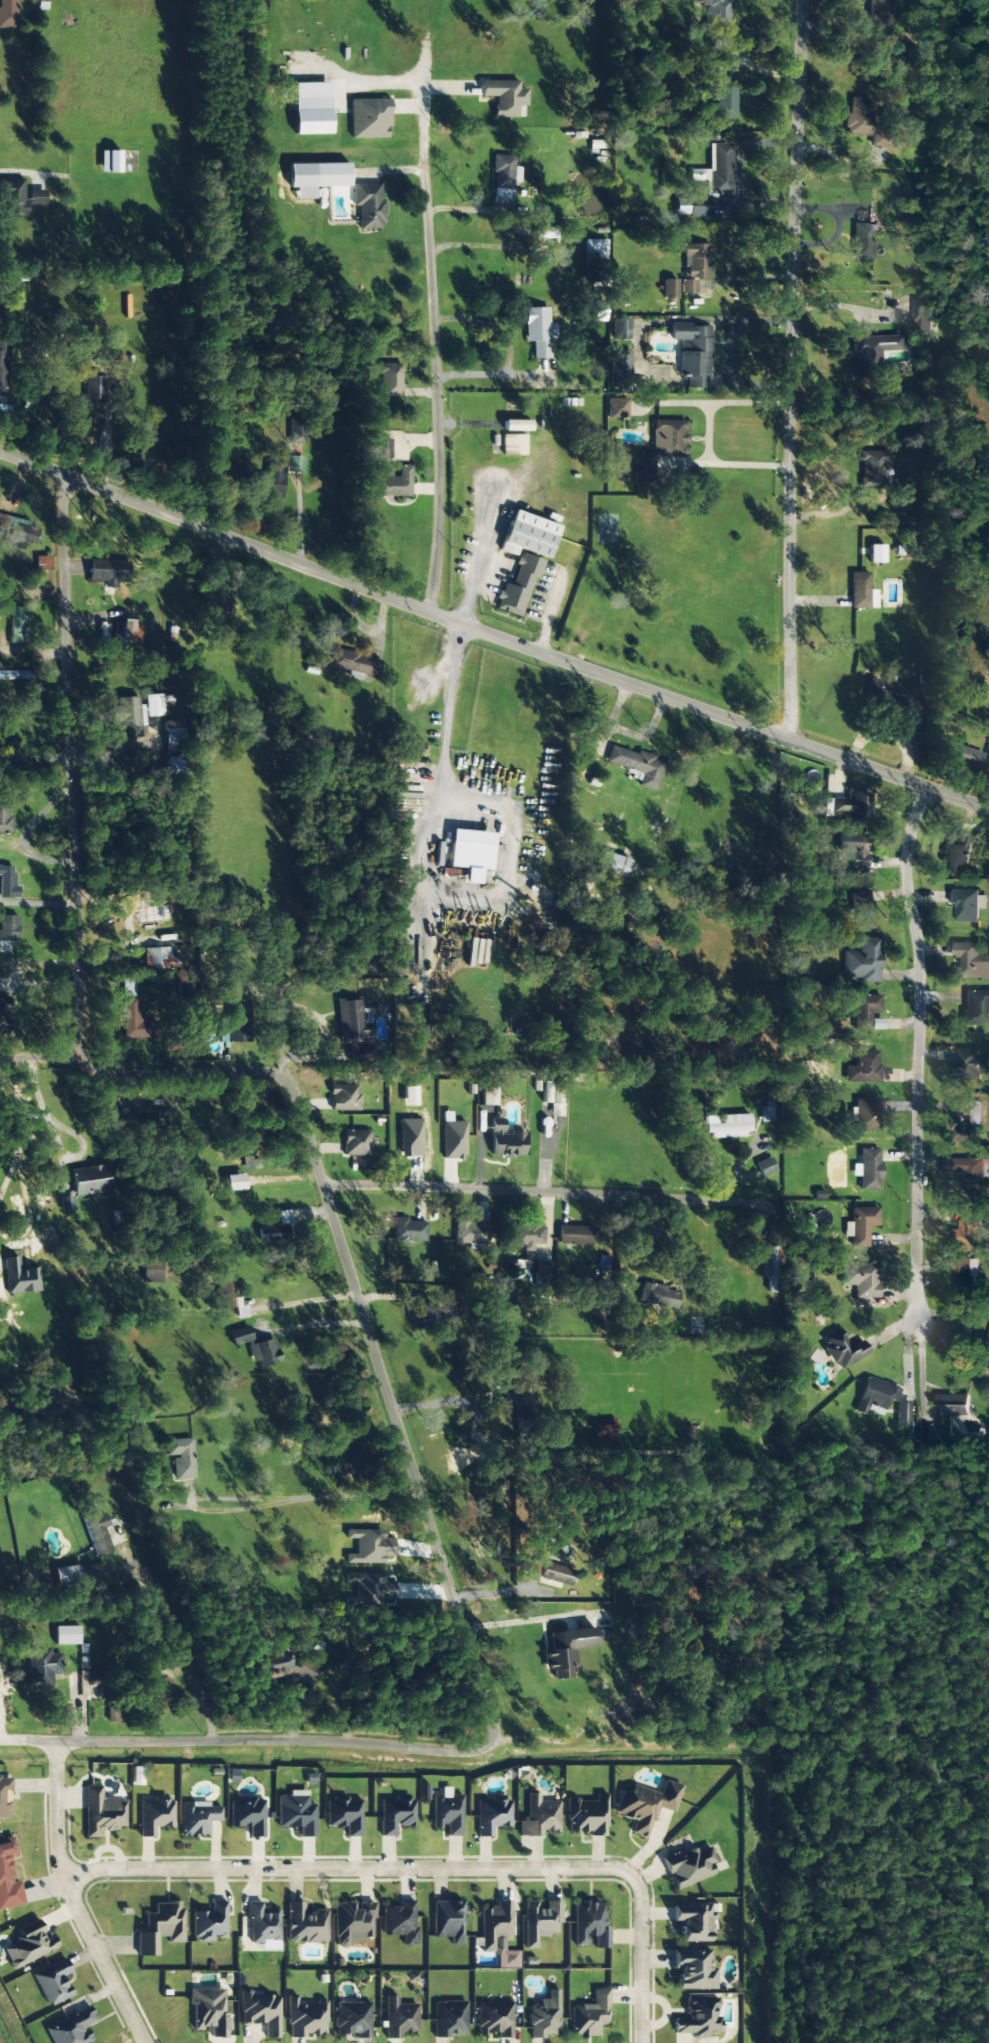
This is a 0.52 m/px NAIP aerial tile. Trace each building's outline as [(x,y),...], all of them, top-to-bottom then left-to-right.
[(16,0),(0,0),(0,28),(17,28),(16,0)] [(729,0),(704,0),(703,26),(728,26),(729,0)] [(895,0),(870,0),(869,25),(894,26),(895,0)] [(526,90),(518,89),(518,81),(481,81),(480,96),(494,97),(493,117),(516,118),(517,106),(526,106),(526,90)] [(735,119),(735,82),(717,82),(716,103),(709,103),(709,119),(735,119)] [(293,84),(294,135),(330,134),(329,83),(293,84)] [(869,99),(846,98),(845,136),(868,136),(869,99)] [(350,139),(386,138),(386,127),(390,127),(389,99),(349,100),(350,139)] [(894,147),(894,132),(870,131),(869,146),(894,147)] [(731,144),(711,144),(712,171),(708,171),(708,195),(731,195),(731,144)] [(119,173),(119,151),(99,151),(99,173),(119,173)] [(514,157),(493,155),(491,189),(511,190),(511,183),(518,183),(519,168),(513,167),(514,157)] [(348,164),(289,165),(289,188),(348,187),(348,164)] [(5,215),(25,214),(24,179),(5,179),(5,215)] [(353,206),(357,206),(358,230),(383,230),(383,200),(380,200),(380,184),(352,184),(353,206)] [(45,191),(29,190),(28,205),(45,206),(45,191)] [(709,197),(674,198),(674,217),(709,216),(709,197)] [(871,260),(872,224),(853,224),(851,259),(871,260)] [(555,229),(535,228),(535,238),(554,239),(555,229)] [(605,260),(606,240),(582,239),(581,259),(605,260)] [(709,245),(683,244),(682,293),(696,294),(696,278),(709,278),(709,245)] [(676,279),(662,280),(662,299),(676,299),(676,279)] [(929,300),(912,300),(912,325),(919,325),(919,334),(930,334),(929,300)] [(525,342),(532,342),(532,359),(549,359),(549,340),(555,340),(555,325),(548,325),(548,308),(524,308),(525,342)] [(629,319),(611,319),(611,339),(629,340),(629,319)] [(679,340),(678,377),(686,377),(686,388),(707,389),(709,325),(670,324),(670,340),(679,340)] [(849,337),(850,354),(853,354),(854,378),(878,378),(877,352),(900,351),(900,336),(849,337)] [(7,386),(10,340),(0,340),(0,386),(7,386)] [(609,351),(610,386),(630,386),(629,351),(609,351)] [(400,363),(378,364),(379,397),(401,397),(400,363)] [(104,377),(86,376),(85,401),(103,402),(104,377)] [(625,399),(607,399),(607,419),(625,419),(625,399)] [(653,487),(654,456),(683,457),(684,444),(687,444),(688,435),(684,435),(685,421),(653,420),(652,451),(639,451),(639,466),(634,466),(633,487),(653,487)] [(305,422),(290,421),(290,443),(305,444),(305,422)] [(503,431),(529,431),(529,421),(503,421),(503,431)] [(525,435),(502,435),(502,455),(524,455),(525,435)] [(373,458),(391,459),(391,439),(374,439),(373,458)] [(628,458),(629,445),(618,444),(617,457),(628,458)] [(860,451),(860,487),(885,488),(885,464),(894,464),(894,452),(860,451)] [(287,472),(303,473),(303,457),(288,457),(287,472)] [(260,497),(282,497),(283,465),(261,464),(260,497)] [(411,466),(398,465),(398,478),(391,478),(391,470),(371,470),(370,496),(410,497),(411,466)] [(558,526),(513,511),(499,551),(515,556),(518,549),(547,559),(558,526)] [(38,529),(28,527),(30,523),(10,518),(3,545),(23,550),(24,543),(33,546),(38,529)] [(883,563),(883,545),(869,545),(869,563),(883,563)] [(520,617),(532,579),(537,580),(543,561),(520,553),(510,585),(502,582),(494,609),(520,617)] [(35,570),(51,570),(50,557),(35,557),(35,570)] [(103,582),(103,588),(116,588),(116,582),(125,583),(126,561),(88,560),(88,582),(103,582)] [(849,608),(875,609),(875,591),(868,590),(869,572),(850,572),(849,608)] [(208,612),(231,613),(232,594),(208,594),(208,612)] [(28,623),(28,617),(21,616),(21,607),(11,607),(10,643),(19,643),(20,622),(28,623)] [(112,642),(141,642),(141,625),(133,624),(133,622),(113,621),(112,642)] [(377,676),(380,658),(331,651),(328,669),(377,676)] [(868,700),(910,701),(910,685),(892,685),(892,676),(868,676),(868,700)] [(161,695),(144,695),(145,717),(161,716),(161,695)] [(120,738),(139,738),(139,727),(144,726),(143,705),(137,705),(137,697),(118,698),(120,738)] [(983,753),(949,743),(943,760),(977,770),(983,753)] [(604,763),(641,774),(637,786),(654,792),(664,761),(636,753),(635,754),(609,746),(604,763)] [(846,799),(829,799),(828,814),(844,814),(844,819),(867,819),(868,793),(846,793),(846,799)] [(12,835),(11,816),(7,816),(7,802),(0,802),(0,835),(12,835)] [(965,877),(971,837),(949,833),(944,862),(946,862),(944,874),(965,877)] [(865,870),(866,835),(837,834),(836,852),(849,853),(848,869),(865,870)] [(492,846),(449,844),(447,868),(491,870),(492,846)] [(628,859),(600,852),(596,870),(625,877),(628,859)] [(19,898),(19,886),(13,886),(13,867),(0,866),(0,898),(19,898)] [(979,891),(948,890),(947,904),(954,904),(954,922),(978,923),(978,909),(985,909),(985,897),(978,897),(979,891)] [(848,892),(851,930),(873,929),(870,891),(848,892)] [(135,910),(153,909),(152,895),(134,896),(135,910)] [(0,916),(0,952),(8,952),(8,942),(17,942),(18,916),(0,916)] [(842,952),(842,978),(858,978),(858,983),(879,983),(878,938),(858,939),(859,951),(842,952)] [(988,979),(988,952),(979,952),(979,944),(954,944),(954,958),(961,958),(961,968),(955,968),(955,978),(988,979)] [(180,957),(169,957),(169,948),(148,948),(148,970),(181,969),(180,957)] [(248,999),(241,999),(241,972),(227,972),(227,999),(229,999),(229,1043),(248,1043),(248,999)] [(156,1037),(155,1022),(145,1022),(144,1001),(136,1001),(135,978),(122,979),(124,1038),(156,1037)] [(963,991),(964,1011),(960,1011),(960,1026),(986,1026),(986,1013),(988,1013),(988,991),(963,991)] [(880,995),(853,996),(854,1019),(852,1019),(853,1030),(883,1030),(882,1019),(871,1019),(871,1013),(880,1013),(880,995)] [(0,997),(0,1031),(8,1031),(9,997),(0,997)] [(349,1064),(372,1063),(371,1047),(354,1048),(354,1038),(369,1037),(368,1024),(364,1024),(363,1010),(360,1010),(360,999),(337,1000),(338,1043),(348,1043),(349,1064)] [(981,1054),(981,1048),(955,1049),(955,1079),(988,1078),(988,1054),(981,1054)] [(844,1082),(878,1083),(879,1051),(856,1051),(856,1066),(844,1066),(844,1082)] [(330,1111),(358,1111),(359,1085),(330,1085),(330,1111)] [(496,1106),(496,1088),(481,1088),(480,1105),(496,1106)] [(878,1132),(879,1100),(855,1099),(854,1131),(878,1132)] [(761,1122),(772,1122),(772,1101),(760,1101),(761,1122)] [(973,1140),(972,1101),(951,1101),(952,1141),(973,1140)] [(154,1112),(116,1111),(116,1134),(153,1135),(154,1112)] [(750,1136),(750,1114),(718,1115),(718,1116),(703,1116),(703,1136),(750,1136)] [(490,1157),(523,1158),(524,1133),(503,1133),(503,1119),(491,1118),(490,1157)] [(399,1157),(421,1157),(421,1119),(398,1119),(399,1157)] [(443,1159),(465,1159),(464,1122),(442,1122),(443,1159)] [(370,1156),(370,1131),(343,1131),(342,1156),(370,1156)] [(858,1191),(879,1191),(880,1150),(859,1149),(858,1191)] [(755,1162),(760,1177),(775,1172),(770,1157),(755,1162)] [(954,1200),(983,1199),(981,1158),(942,1160),(942,1173),(953,1173),(954,1200)] [(74,1197),(110,1191),(106,1164),(69,1170),(74,1197)] [(244,1175),(226,1176),(226,1191),(244,1190),(244,1175)] [(877,1208),(851,1208),(851,1248),(868,1248),(867,1227),(877,1227),(877,1208)] [(257,1227),(258,1242),(291,1240),(288,1210),(277,1211),(278,1225),(257,1227)] [(960,1213),(960,1230),(952,1230),(952,1244),(962,1243),(963,1252),(980,1252),(980,1213),(960,1213)] [(392,1240),(425,1241),(426,1220),(393,1220),(392,1240)] [(453,1243),(488,1245),(488,1222),(454,1221),(453,1243)] [(513,1225),(512,1244),(523,1245),(522,1258),(531,1258),(532,1245),(543,1245),(544,1226),(513,1225)] [(592,1227),(558,1226),(558,1244),(591,1246),(592,1227)] [(39,1292),(38,1268),(17,1269),(17,1257),(3,1258),(5,1294),(39,1292)] [(974,1259),(952,1260),(953,1301),(976,1300),(974,1259)] [(534,1290),(550,1291),(550,1261),(535,1261),(534,1290)] [(877,1298),(876,1263),(841,1264),(841,1286),(854,1285),(854,1299),(877,1298)] [(233,1298),(230,1273),(216,1274),(219,1309),(235,1307),(236,1319),(248,1318),(247,1306),(241,1307),(240,1298),(233,1298)] [(637,1303),(675,1310),(678,1290),(640,1284),(637,1303)] [(437,1324),(431,1301),(408,1307),(414,1330),(437,1324)] [(229,1330),(232,1346),(251,1342),(248,1327),(229,1330)] [(869,1355),(862,1341),(849,1347),(840,1328),(822,1337),(827,1348),(826,1348),(837,1370),(869,1355)] [(259,1368),(280,1362),(273,1338),(246,1346),(252,1363),(257,1362),(259,1368)] [(854,1412),(865,1416),(867,1411),(882,1416),(887,1400),(896,1402),(900,1388),(865,1378),(854,1412)] [(533,1387),(512,1389),(514,1427),(519,1427),(519,1418),(535,1417),(533,1387)] [(969,1395),(935,1395),(936,1427),(918,1427),(918,1444),(950,1444),(950,1416),(969,1416),(969,1395)] [(909,1401),(895,1402),(896,1426),(910,1426),(909,1401)] [(613,1443),(612,1425),(592,1425),(593,1444),(613,1443)] [(193,1479),(192,1439),(167,1440),(167,1457),(172,1457),(173,1480),(193,1479)] [(104,1514),(99,1516),(96,1509),(80,1514),(95,1558),(111,1552),(103,1528),(108,1526),(104,1514)] [(345,1563),(381,1564),(381,1555),(393,1556),(393,1539),(383,1539),(383,1531),(345,1530),(345,1538),(355,1539),(355,1555),(345,1554),(345,1563)] [(573,1571),(542,1562),(538,1578),(568,1587),(573,1571)] [(80,1583),(77,1564),(53,1569),(57,1588),(80,1583)] [(383,1574),(345,1573),(344,1583),(355,1583),(355,1598),(346,1598),(346,1606),(382,1607),(382,1599),(392,1599),(393,1582),(382,1582),(383,1574)] [(78,1626),(55,1627),(55,1645),(79,1645),(78,1626)] [(571,1678),(570,1669),(576,1668),(575,1648),(595,1647),(594,1628),(549,1632),(550,1652),(543,1653),(545,1672),(552,1671),(553,1680),(571,1678)] [(62,1675),(61,1653),(50,1654),(50,1648),(29,1649),(31,1686),(53,1685),(53,1675),(62,1675)] [(312,1673),(310,1663),(287,1666),(285,1653),(251,1657),(254,1681),(312,1673)] [(103,1671),(86,1672),(86,1687),(99,1686),(100,1698),(111,1698),(110,1680),(103,1680),(103,1671)] [(116,1722),(116,1708),(107,1709),(107,1723),(116,1722)] [(9,1819),(9,1777),(0,1777),(0,1819),(9,1819)] [(680,1785),(663,1781),(660,1793),(632,1786),(630,1793),(620,1790),(614,1815),(634,1820),(630,1834),(646,1839),(655,1808),(673,1813),(680,1785)] [(84,1838),(97,1838),(97,1829),(125,1828),(125,1799),(101,1799),(101,1786),(84,1786),(84,1838)] [(277,1796),(277,1828),(299,1828),(300,1837),(315,1837),(315,1804),(307,1805),(307,1791),(288,1791),(289,1796),(277,1796)] [(559,1802),(538,1801),(538,1793),(526,1793),(526,1822),(518,1821),(518,1837),(543,1837),(543,1832),(558,1832),(559,1802)] [(606,1794),(595,1794),(595,1800),(567,1800),(566,1833),(589,1833),(589,1837),(605,1837),(606,1794)] [(462,1795),(446,1795),(446,1796),(433,1795),(432,1826),(446,1827),(446,1837),(461,1837),(462,1795)] [(139,1837),(154,1838),(154,1828),(172,1828),(172,1796),(152,1796),(152,1801),(140,1801),(139,1837)] [(360,1800),(347,1801),(347,1796),(327,1797),(328,1827),(346,1827),(346,1837),(361,1837),(360,1800)] [(381,1837),(394,1837),(394,1827),(413,1826),(412,1796),(394,1796),(394,1802),(380,1802),(381,1837)] [(477,1838),(492,1837),(491,1827),(510,1827),(510,1798),(476,1799),(477,1838)] [(230,1827),(249,1827),(249,1838),(264,1837),(264,1799),(229,1799),(230,1827)] [(220,1807),(208,1807),(208,1803),(181,1803),(180,1836),(208,1837),(208,1822),(220,1822),(220,1807)] [(19,1880),(14,1881),(10,1859),(16,1858),(13,1837),(0,1839),(0,1910),(23,1906),(19,1880)] [(714,1876),(710,1864),(714,1863),(709,1847),(696,1851),(696,1847),(662,1858),(672,1889),(714,1876)] [(211,1912),(193,1912),(192,1941),(213,1941),(213,1939),(225,1939),(226,1901),(211,1901),(211,1912)] [(382,1936),(402,1936),(402,1945),(415,1945),(415,1901),(397,1901),(397,1906),(382,1906),(382,1936)] [(433,1938),(451,1937),(451,1945),(463,1945),(462,1901),(432,1901),(433,1938)] [(480,1908),(480,1953),(497,1953),(497,1969),(519,1969),(519,1951),(504,1951),(504,1941),(510,1941),(510,1901),(495,1901),(495,1908),(480,1908)] [(524,1901),(524,1949),(536,1949),(536,1937),(548,1937),(548,1933),(556,1933),(556,1923),(561,1923),(561,1901),(545,1901),(545,1909),(537,1909),(537,1901),(524,1901)] [(137,1956),(157,1956),(157,1937),(167,1937),(167,1943),(183,1943),(182,1902),(154,1902),(154,1914),(144,1914),(145,1933),(136,1933),(137,1956)] [(248,1902),(249,1942),(279,1942),(279,1912),(261,1912),(261,1902),(248,1902)] [(303,1902),(286,1902),(287,1943),(327,1943),(326,1911),(303,1912),(303,1902)] [(334,1902),(334,1948),(348,1948),(348,1940),(372,1940),(373,1903),(334,1902)] [(573,1946),(585,1946),(585,1937),(593,1937),(593,1948),(608,1948),(608,1929),(603,1929),(603,1903),(573,1903),(573,1946)] [(710,1905),(672,1904),(672,1922),(680,1923),(680,1942),(710,1943),(711,1913),(710,1913),(710,1905)] [(12,1969),(58,1948),(53,1936),(46,1940),(37,1921),(18,1930),(22,1939),(2,1948),(12,1969)] [(715,1990),(715,1967),(710,1967),(710,1950),(672,1950),(672,1969),(677,1969),(677,1989),(715,1990)] [(47,2007),(71,1995),(62,1977),(71,1973),(65,1959),(31,1974),(47,2007)] [(210,2038),(225,2038),(226,1989),(191,1989),(190,2029),(210,2029),(210,2038)] [(593,2005),(571,2005),(572,2037),(598,2037),(598,2026),(608,2025),(608,1989),(593,1989),(593,2005)] [(279,2038),(278,1996),(262,1997),(262,1990),(240,1991),(241,2024),(264,2024),(264,2038),(279,2038)] [(529,2038),(558,2037),(558,1990),(547,1990),(547,2000),(538,2000),(538,2006),(529,2006),(529,2038)] [(326,2001),(297,2001),(296,1995),(287,1995),(288,2038),(304,2038),(304,2035),(326,2034),(326,2001)] [(417,2004),(397,2004),(397,1996),(385,1996),(385,2039),(400,2039),(400,2034),(417,2035),(417,2004)] [(685,1996),(685,2018),(673,2018),(673,2034),(692,2034),(692,2037),(708,2037),(708,2032),(719,2032),(719,2016),(716,2016),(716,1997),(685,1996)] [(466,2037),(466,2002),(434,2001),(433,2036),(466,2037)] [(497,2039),(512,2038),(512,2002),(476,2003),(477,2035),(497,2035),(497,2039)] [(370,2039),(370,2003),(335,2003),(335,2036),(356,2035),(356,2039),(370,2039)] [(92,2041),(85,2027),(96,2022),(89,2007),(44,2028),(51,2042),(89,2042),(92,2041)]
